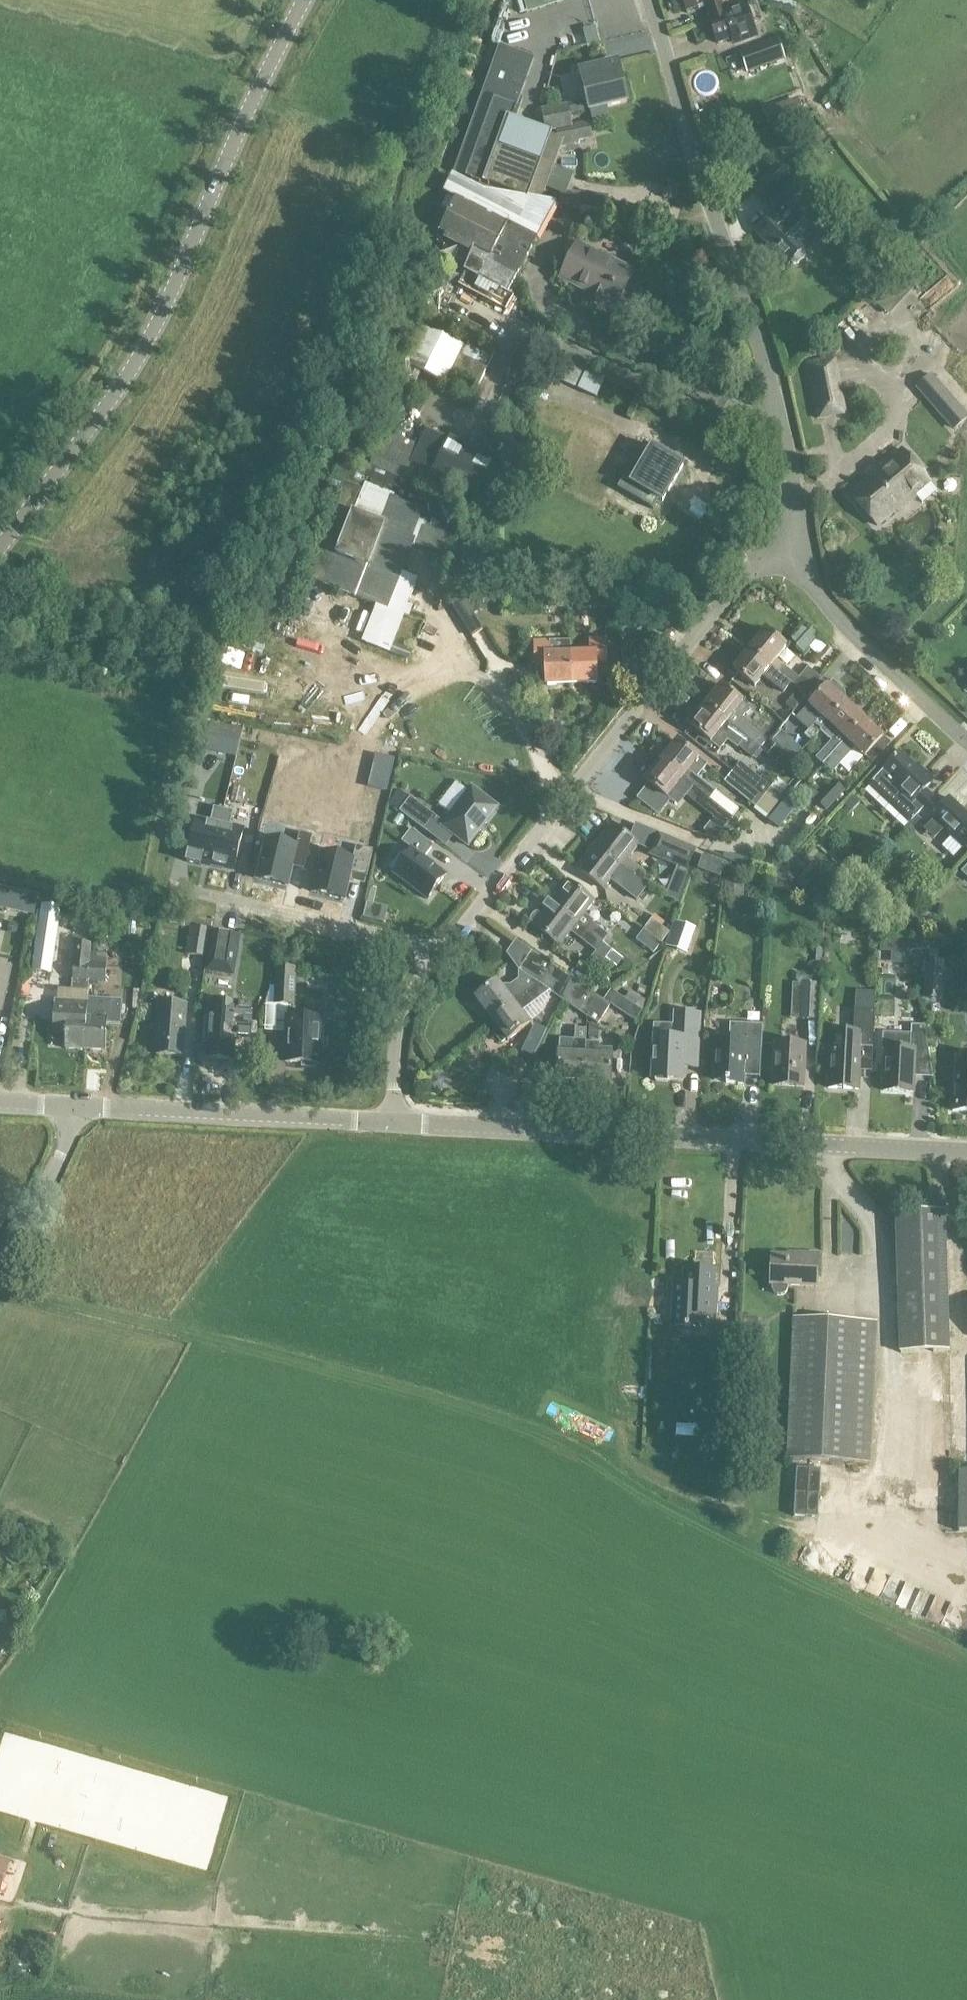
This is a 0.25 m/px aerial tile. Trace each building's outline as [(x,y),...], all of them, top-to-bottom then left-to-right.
[(526,9),(572,0),(524,0),(526,9)] [(720,0),(684,0),(687,10),(705,4),(710,18),(709,20),(725,15),(720,0)] [(725,15),(709,20),(718,47),(742,39),(743,44),(759,38),(754,26),(764,23),(757,4),(745,8),(725,15)] [(647,31),(632,37),(636,48),(651,42),(647,31)] [(740,53),(747,75),(787,61),(779,39),(740,53)] [(521,95),(526,81),(533,61),(500,48),(493,69),(455,174),(524,199),(543,202),(547,190),(555,168),(559,156),(561,151),(564,143),(559,141),(551,138),(542,163),(501,149),(512,120),(521,95)] [(627,104),(617,64),(580,73),(590,113),(591,112),(594,122),(610,118),(607,108),(627,104)] [(559,141),(564,143),(561,151),(562,156),(580,151),(578,143),(582,142),(578,126),(573,127),(570,117),(568,107),(568,106),(542,112),(547,133),(549,133),(556,131),(559,141)] [(757,235),(785,267),(790,262),(793,265),(799,265),(806,258),(806,253),(804,251),(806,248),(802,243),(811,236),(787,207),(801,195),(789,182),(788,182),(786,180),(787,179),(778,168),(754,189),(763,200),(765,198),(768,200),(765,202),(777,216),(778,217),(757,235)] [(524,199),(483,192),(451,176),(442,195),(447,197),(537,242),(557,204),(543,202),(524,199)] [(509,294),(537,242),(447,197),(441,210),(449,214),(439,234),(446,237),(443,242),(460,250),(447,275),(464,283),(461,290),(505,313),(514,297),(509,294)] [(634,275),(578,246),(561,278),(589,293),(588,296),(604,305),(605,303),(617,309),(634,275)] [(898,276),(873,302),(885,314),(910,287),(898,276)] [(475,394),(494,355),(469,342),(466,349),(422,328),(365,452),(376,457),(371,467),(407,484),(410,479),(430,488),(435,477),(494,508),(512,471),(452,440),(451,442),(428,431),(419,449),(391,436),(420,373),(447,387),(446,389),(460,395),(463,388),(475,394)] [(835,359),(805,365),(816,423),(847,417),(835,359)] [(932,375),(916,389),(954,432),(966,421),(966,414),(932,375)] [(627,465),(639,473),(626,495),(657,513),(683,467),(640,442),(627,465)] [(875,483),(873,480),(852,497),(878,527),(897,511),(899,513),(916,499),(914,497),(930,484),(902,451),(879,471),(883,476),(875,483)] [(307,574),(384,605),(368,644),(390,652),(393,643),(418,580),(397,572),(407,548),(417,524),(455,530),(459,508),(407,484),(371,467),(360,462),(363,457),(352,452),(340,477),(338,476),(336,481),(342,484),(338,495),(307,574)] [(957,473),(939,474),(940,493),(958,492),(957,473)] [(812,656),(825,646),(804,620),(790,631),(812,656)] [(765,632),(749,651),(771,669),(787,649),(765,632)] [(605,637),(581,637),(582,652),(568,652),(569,683),(595,682),(594,664),(605,663),(605,637)] [(554,639),(554,642),(548,642),(548,639),(533,639),(534,664),(535,664),(535,684),(569,683),(568,652),(568,639),(554,639)] [(756,688),(763,678),(784,694),(792,685),(777,673),(771,669),(749,651),(734,671),(756,688)] [(777,673),(792,685),(795,687),(801,679),(783,665),(777,673)] [(808,670),(801,679),(795,687),(807,697),(821,680),(808,670)] [(249,706),(250,688),(224,687),(224,705),(249,706)] [(742,704),(721,687),(706,706),(761,750),(768,741),(762,737),(763,735),(743,719),(751,709),(743,703),(742,704)] [(821,732),(829,724),(847,704),(828,687),(810,707),(819,716),(813,723),(814,724),(805,735),(812,741),(821,732)] [(866,721),(847,704),(829,724),(821,732),(832,742),(816,759),(823,766),(847,741),(866,721)] [(761,750),(706,706),(690,726),(711,743),(721,751),(728,741),(738,749),(739,747),(754,759),(761,750)] [(290,726),(296,711),(285,707),(279,722),(290,726)] [(847,741),(823,766),(833,774),(856,749),(865,758),(884,738),(866,721),(847,741)] [(237,755),(243,731),(213,725),(208,749),(237,755)] [(781,750),(790,740),(782,732),(772,742),(781,750)] [(673,749),(662,763),(705,796),(710,800),(716,793),(698,779),(708,766),(699,759),(678,743),(673,749)] [(788,756),(793,761),(801,753),(803,751),(797,745),(788,756)] [(776,747),(769,756),(777,763),(784,754),(776,747)] [(810,761),(801,753),(793,761),(802,769),(810,761)] [(871,784),(903,814),(910,807),(919,815),(934,798),(926,790),(933,783),(900,753),(871,784)] [(370,788),(387,792),(394,762),(377,757),(370,788)] [(697,806),(705,796),(662,763),(647,783),(667,799),(675,789),(697,806)] [(771,788),(741,764),(733,774),(763,798),(771,788)] [(733,774),(726,783),(756,807),(763,798),(733,774)] [(827,812),(846,792),(834,781),(815,802),(827,812)] [(245,789),(235,787),(232,802),(242,804),(245,789)] [(469,847),(469,846),(479,833),(480,833),(487,824),(487,823),(497,810),(498,810),(498,809),(497,808),(497,809),(473,790),(472,789),(472,790),(444,827),(443,827),(443,828),(444,829),(444,828),(468,847),(469,848),(469,847)] [(438,819),(411,798),(400,813),(427,833),(438,819)] [(934,798),(919,815),(929,824),(935,818),(952,835),(950,837),(964,850),(966,846),(966,816),(950,799),(943,806),(934,798)] [(214,809),(211,824),(197,821),(187,863),(201,867),(202,864),(211,866),(224,811),(214,809)] [(734,818),(721,809),(714,819),(704,831),(717,841),(734,818)] [(224,811),(211,866),(235,872),(244,830),(231,826),(234,813),(224,811)] [(611,826),(595,847),(621,868),(638,846),(611,826)] [(412,830),(402,843),(413,851),(394,875),(428,901),(446,877),(424,860),(434,847),(412,830)] [(293,867),(295,859),(307,862),(314,836),(301,833),(298,846),(267,839),(257,880),(288,887),(293,867)] [(659,835),(651,856),(675,866),(688,871),(696,851),(659,835)] [(314,893),(344,900),(351,872),(367,876),(373,850),(357,846),(354,859),(324,852),(314,893)] [(621,868),(595,847),(578,869),(604,890),(611,881),(622,889),(626,884),(641,895),(647,888),(631,876),(621,868)] [(762,865),(772,875),(781,864),(771,855),(762,865)] [(722,879),(727,864),(704,856),(699,871),(722,879)] [(676,901),(688,871),(675,866),(663,896),(676,901)] [(631,876),(647,888),(654,879),(638,867),(631,876)] [(568,882),(551,904),(577,925),(594,902),(568,882)] [(41,904),(32,972),(53,974),(62,907),(41,904)] [(534,927),(560,947),(577,925),(551,904),(534,927)] [(669,933),(653,921),(645,931),(661,943),(669,933)] [(593,924),(587,932),(603,944),(609,936),(593,924)] [(673,926),(666,946),(687,953),(694,933),(673,926)] [(208,958),(212,932),(192,929),(189,956),(208,958)] [(638,940),(654,952),(661,943),(645,931),(638,940)] [(581,940),(597,952),(607,960),(613,952),(603,944),(587,932),(581,940)] [(241,938),(211,933),(208,958),(206,973),(235,978),(241,938)] [(91,951),(89,983),(118,985),(120,943),(103,943),(102,951),(91,951)] [(75,944),(72,991),(88,992),(89,984),(89,983),(91,945),(75,944)] [(519,972),(539,985),(552,966),(533,953),(519,972)] [(945,965),(926,963),(924,1000),(943,1001),(945,965)] [(1,1012),(11,968),(0,965),(0,1012),(1,1012)] [(274,1005),(296,1007),(297,968),(275,966),(274,1005)] [(576,982),(552,966),(539,985),(563,1001),(576,982)] [(476,999),(492,1021),(537,987),(520,974),(502,988),(498,983),(476,999)] [(576,982),(563,1001),(580,1013),(582,1010),(589,1015),(588,1018),(598,1025),(611,1005),(636,1022),(643,1012),(611,991),(604,1001),(576,982)] [(799,1021),(821,1022),(822,986),(800,985),(799,1021)] [(544,996),(537,987),(492,1021),(499,1030),(494,1033),(502,1044),(507,1041),(508,1042),(530,1026),(526,1020),(537,1012),(544,996)] [(88,1002),(55,1001),(54,1036),(67,1037),(66,1050),(85,1051),(88,1002)] [(88,1001),(88,1002),(85,1051),(104,1052),(106,1025),(121,1025),(122,1002),(88,1001)] [(187,1006),(159,1004),(156,1056),(184,1057),(187,1006)] [(234,1046),(251,1047),(253,1008),(225,1006),(225,1019),(210,1018),(208,1060),(233,1061),(234,1046)] [(855,1011),(854,1033),(831,1032),(829,1089),(859,1090),(861,1048),(874,1049),(875,1011),(855,1011)] [(310,1064),(318,1065),(320,1019),(290,1018),(288,1063),(303,1064),(303,1068),(310,1068),(310,1064)] [(730,1041),(715,1040),(714,1082),(728,1082),(728,1084),(745,1085),(746,1070),(744,1070),(744,1057),(761,1058),(762,1026),(731,1025),(730,1041)] [(676,1039),(654,1038),(653,1081),(683,1082),(684,1069),(698,1069),(700,1028),(676,1027),(676,1039)] [(912,1028),(911,1037),(883,1035),(882,1050),(885,1051),(884,1092),(914,1093),(916,1064),(931,1064),(924,1028),(912,1028)] [(558,1081),(584,1083),(586,1055),(586,1041),(560,1040),(558,1081)] [(804,1088),(806,1046),(775,1045),(773,1087),(804,1088)] [(610,1085),(612,1056),(586,1055),(584,1083),(610,1085)] [(955,1055),(953,1112),(966,1113),(966,1056),(955,1055)] [(438,1089),(442,1077),(429,1074),(425,1086),(438,1089)] [(946,1212),(895,1214),(900,1355),(951,1353),(946,1212)] [(789,1287),(818,1288),(819,1256),(801,1255),(801,1258),(773,1257),(772,1286),(772,1290),(774,1294),(778,1296),(783,1296),(786,1295),(788,1291),(789,1287)] [(716,1318),(717,1299),(715,1299),(716,1272),(685,1271),(681,1271),(677,1273),(674,1277),(674,1281),(676,1285),(680,1288),(684,1288),(683,1316),(716,1318)] [(793,1319),(788,1460),(872,1464),(877,1322),(793,1319)] [(886,1581),(880,1597),(910,1608),(919,1585),(904,1580),(901,1587),(886,1581)] [(0,1628),(0,1650),(5,1653),(15,1636),(7,1631),(6,1632),(0,1628)] [(1,1893),(9,1866),(0,1863),(0,1892),(1,1893)]
